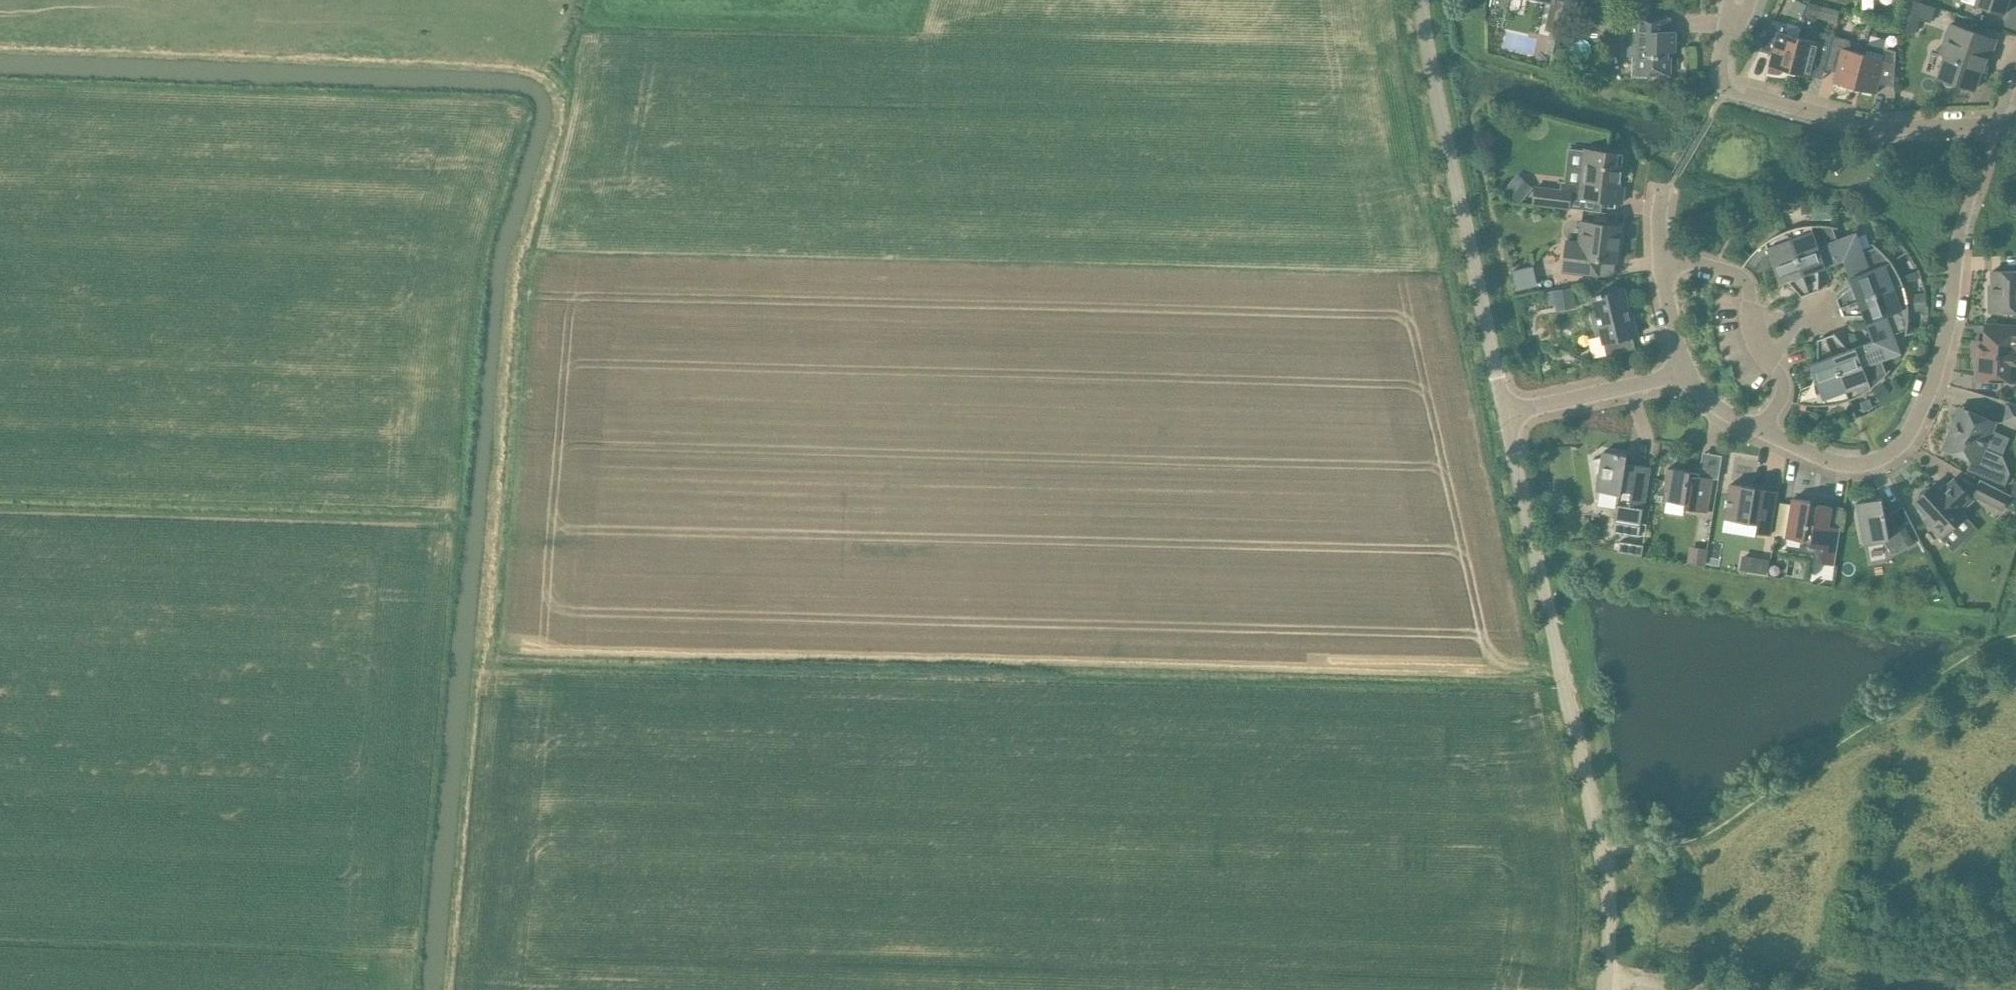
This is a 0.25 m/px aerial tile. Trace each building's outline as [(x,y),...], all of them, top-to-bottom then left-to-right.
[(1807,6),(1808,5),(1797,0),(1795,0),(1791,8),(1804,14),(1807,6)] [(1920,19),(1924,4),(1912,0),(1908,0),(1904,14),(1920,19)] [(1985,9),(2004,15),(2009,0),(1964,0),(1985,9)] [(1810,2),(1806,15),(1836,23),(1839,11),(1810,2)] [(1593,7),(1593,15),(1606,15),(1606,7),(1593,7)] [(1664,18),(1623,17),(1622,40),(1624,44),(1627,46),(1637,46),(1637,58),(1632,57),(1632,79),(1649,79),(1649,76),(1671,76),(1671,58),(1668,58),(1669,52),(1676,52),(1676,32),(1664,32),(1664,18)] [(1769,67),(1790,72),(1799,37),(1787,34),(1785,24),(1773,21),(1758,51),(1772,55),(1769,67)] [(1996,40),(1951,25),(1941,54),(1945,56),(1938,78),(1944,80),(1944,82),(1945,85),(1951,87),(1954,85),(1954,84),(1974,91),(1981,69),(1979,68),(1982,59),(1988,61),(1996,40)] [(1558,33),(1550,31),(1548,42),(1550,42),(1547,52),(1554,54),(1558,33)] [(1817,58),(1827,62),(1834,36),(1818,32),(1811,40),(1799,37),(1790,72),(1812,78),(1817,58)] [(1833,83),(1855,89),(1864,53),(1852,50),(1850,40),(1834,36),(1827,62),(1825,70),(1836,73),(1833,83)] [(1864,53),(1855,89),(1876,94),(1879,83),(1894,87),(1896,52),(1882,48),(1867,44),(1864,53)] [(1613,154),(1590,151),(1586,184),(1562,181),(1561,191),(1536,188),(1534,205),(1570,209),(1571,195),(1579,196),(1579,198),(1623,203),(1624,197),(1619,196),(1622,167),(1612,166),(1613,154)] [(1534,187),(1518,174),(1504,190),(1520,203),(1534,187)] [(1812,204),(1801,205),(1801,211),(1806,214),(1812,214),(1812,206),(1812,204)] [(1812,214),(1812,220),(1834,220),(1834,206),(1812,206),(1812,214)] [(1621,227),(1581,222),(1581,223),(1585,224),(1583,243),(1568,241),(1564,272),(1599,276),(1600,275),(1594,275),(1595,260),(1617,263),(1621,227)] [(1811,227),(1813,233),(1826,267),(1844,261),(1850,278),(1869,271),(1862,253),(1878,248),(1875,245),(1873,246),(1876,248),(1863,252),(1856,234),(1837,241),(1833,228),(1835,229),(1835,227),(1827,226),(1819,226),(1811,226),(1809,226),(1809,227),(1811,227)] [(1819,270),(1826,267),(1813,233),(1791,241),(1788,231),(1787,232),(1810,294),(1819,291),(1819,270)] [(1810,294),(1787,232),(1790,241),(1769,249),(1767,244),(1768,242),(1767,241),(1761,246),(1756,251),(1750,257),(1746,263),(1744,265),(1745,265),(1747,263),(1758,272),(1774,266),(1780,284),(1789,281),(1802,297),(1810,294)] [(1743,248),(1738,254),(1746,260),(1751,254),(1743,248)] [(1837,299),(1840,308),(1893,288),(1903,285),(1903,284),(1893,288),(1885,266),(1891,264),(1892,266),(1893,265),(1888,259),(1883,253),(1878,248),(1862,253),(1869,271),(1850,278),(1853,286),(1837,299)] [(1529,267),(1513,271),(1517,290),(1533,287),(1529,267)] [(1992,271),(1992,293),(1990,293),(1990,313),(2015,312),(2015,271),(1992,271)] [(1919,272),(1905,277),(1907,282),(1921,277),(1919,272)] [(1893,288),(1840,308),(1843,316),(1844,316),(1864,316),(1867,324),(1886,317),(1892,335),(1908,329),(1908,324),(1909,318),(1909,312),(1908,306),(1907,306),(1907,308),(1901,310),(1894,289),(1903,285),(1893,288)] [(1573,287),(1553,291),(1557,311),(1577,307),(1573,287)] [(1631,318),(1624,291),(1602,296),(1602,294),(1598,295),(1598,297),(1592,298),(1595,307),(1591,308),(1598,335),(1601,335),(1607,358),(1636,349),(1633,337),(1637,336),(1633,317),(1631,318)] [(1925,294),(1916,295),(1918,310),(1927,309),(1925,294)] [(1907,333),(1908,329),(1892,335),(1886,317),(1867,324),(1873,341),(1856,347),(1868,382),(1870,388),(1869,389),(1869,390),(1872,389),(1876,385),(1881,381),(1885,377),(1889,372),(1888,371),(1886,373),(1886,361),(1900,353),(1893,335),(1906,330),(1905,333),(1907,333)] [(1985,325),(1984,342),(1981,342),(1981,356),(1977,356),(1976,380),(1996,381),(2015,382),(2015,326),(2005,326),(1985,325)] [(1868,382),(1856,347),(1848,350),(1835,334),(1826,337),(1850,400),(1847,391),(1868,382)] [(1850,400),(1826,337),(1818,340),(1818,341),(1818,361),(1810,364),(1817,383),(1801,389),(1798,402),(1795,402),(1795,403),(1805,405),(1813,406),(1820,406),(1828,406),(1828,404),(1826,404),(1824,399),(1846,391),(1849,400),(1850,400)] [(1874,390),(1882,400),(1891,392),(1883,382),(1874,390)] [(1871,399),(1862,402),(1865,411),(1874,408),(1871,399)] [(2009,403),(2004,422),(2015,426),(2015,405),(2009,403)] [(1796,421),(1807,423),(1810,412),(1799,409),(1796,421)] [(1961,456),(1972,461),(1968,470),(2005,485),(2011,473),(2003,454),(1986,448),(1997,423),(1982,417),(1963,409),(1954,431),(1951,429),(1943,449),(1961,456)] [(1603,458),(1593,460),(1596,474),(1597,474),(1600,474),(1597,492),(1620,495),(1619,504),(1617,504),(1616,508),(1615,520),(1616,520),(1616,521),(1616,522),(1614,532),(1639,536),(1641,525),(1647,487),(1650,468),(1636,465),(1635,469),(1626,467),(1627,456),(1604,452),(1603,458)] [(1690,472),(1668,469),(1665,487),(1668,487),(1666,501),(1685,504),(1685,509),(1707,512),(1709,498),(1712,479),(1690,475),(1690,472)] [(1973,501),(1954,480),(1948,485),(1950,487),(1944,493),(1935,484),(1915,503),(1929,518),(1927,520),(1944,537),(1967,515),(1963,511),(1973,501)] [(2010,495),(1982,481),(1974,496),(2002,510),(2010,495)] [(1778,492),(1730,485),(1725,519),(1758,524),(1756,532),(1771,535),(1778,492)] [(1835,566),(1841,528),(1829,526),(1832,508),(1817,505),(1817,508),(1810,507),(1811,502),(1793,499),(1786,538),(1803,541),(1803,546),(1824,549),(1821,564),(1835,566)] [(1885,516),(1882,499),(1856,504),(1863,543),(1884,540),(1891,554),(1907,546),(1908,547),(1920,540),(1913,525),(1904,507),(1891,514),(1891,515),(1885,516)] [(1644,545),(1620,542),(1618,551),(1642,555),(1644,545)] [(1687,562),(1706,565),(1708,549),(1690,546),(1687,562)] [(1744,570),(1766,574),(1769,560),(1747,556),(1744,570)]
